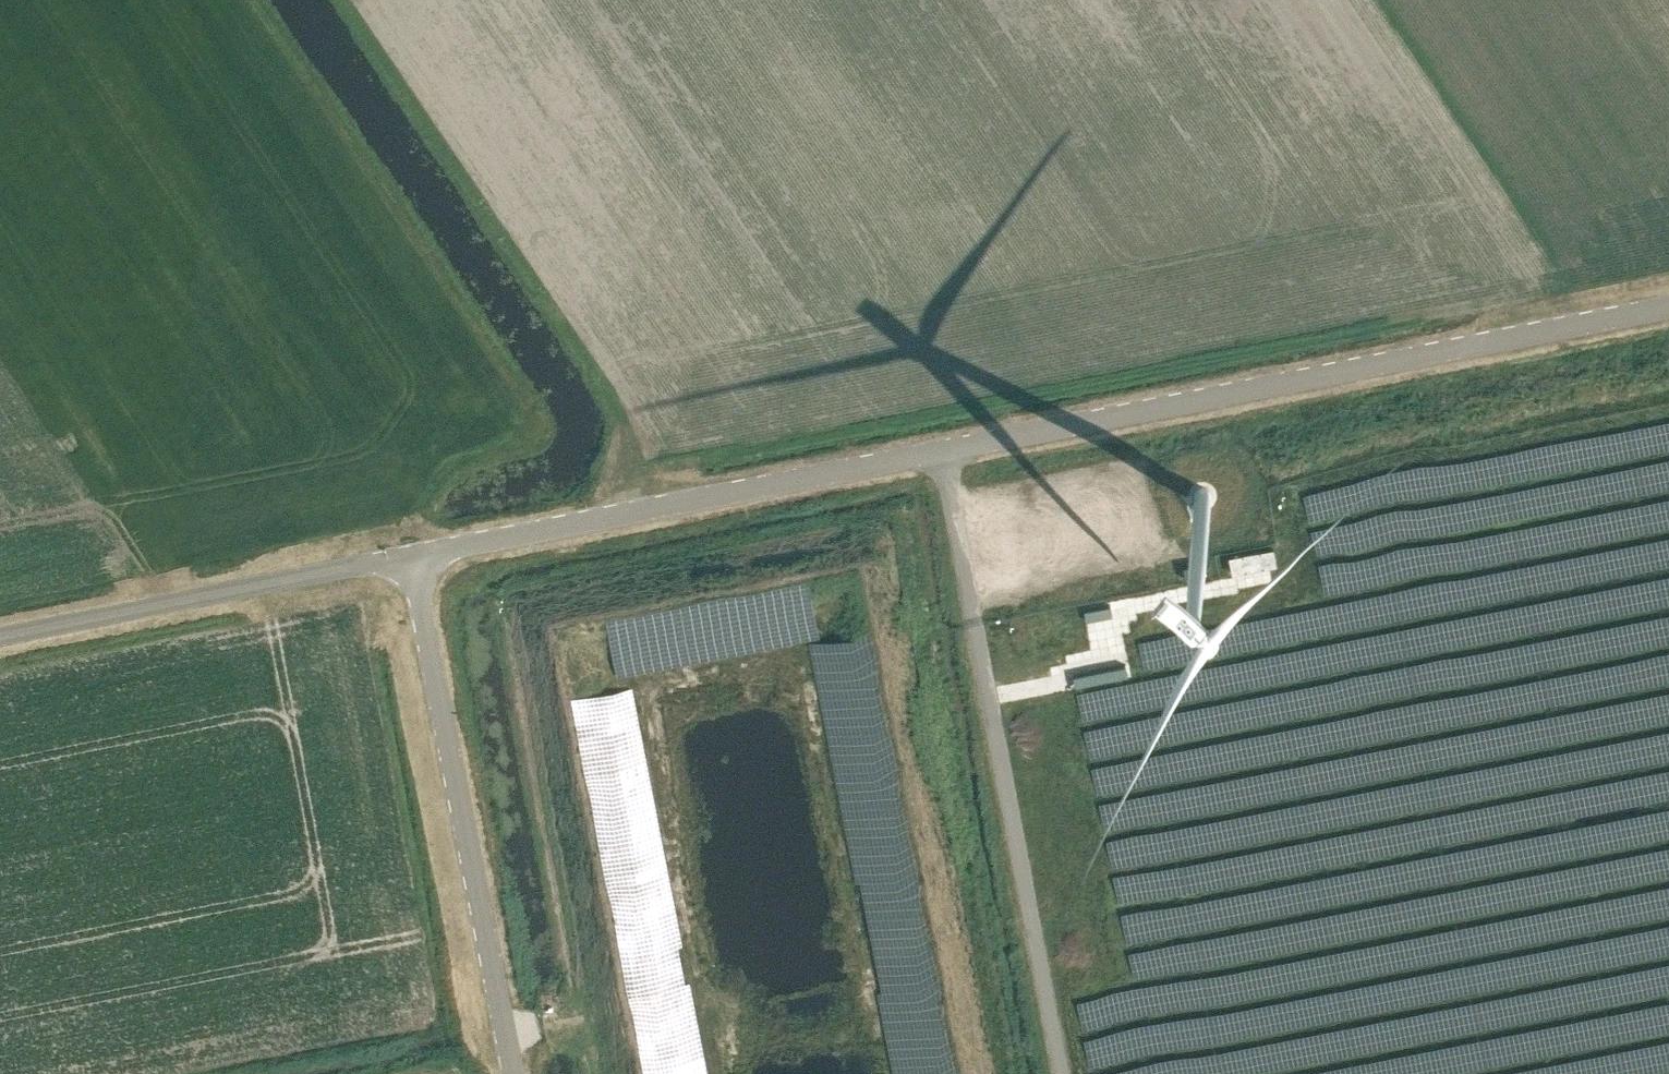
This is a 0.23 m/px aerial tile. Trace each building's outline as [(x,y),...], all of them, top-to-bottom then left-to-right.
[(1194,488),(1194,489),(1195,490),(1195,491),(1195,492),(1196,493),(1196,494),(1197,495),(1198,495),(1198,496),(1199,496),(1200,496),(1200,497),(1201,497),(1202,497),(1203,497),(1204,497),(1205,497),(1206,497),(1207,496),(1208,496),(1209,495),(1210,495),(1210,494),(1211,494),(1211,493),(1211,492),(1212,491),(1212,490),(1212,489),(1212,488),(1212,487),(1212,486),(1212,485),(1211,485),(1211,484),(1211,483),(1210,483),(1210,482),(1209,482),(1208,481),(1207,480),(1206,480),(1205,480),(1204,479),(1203,479),(1203,480),(1202,480),(1201,480),(1200,480),(1199,481),(1198,481),(1198,482),(1197,482),(1196,483),(1196,484),(1195,485),(1195,486),(1195,487),(1194,488)] [(1274,545),(1230,554),(1233,571),(1277,563),(1274,545)]
